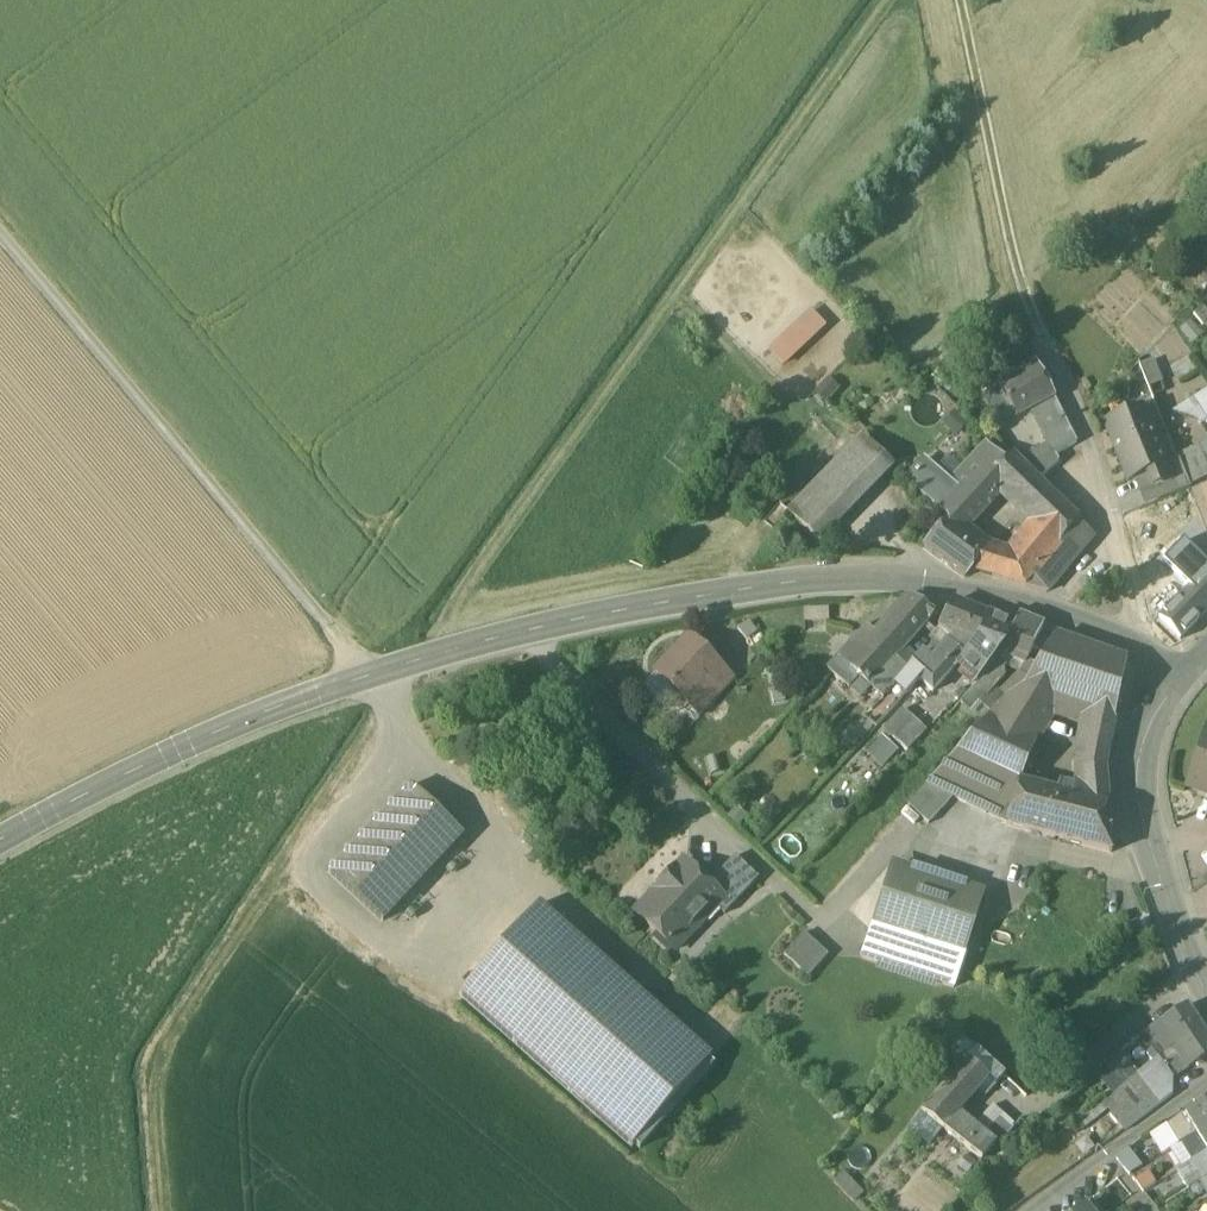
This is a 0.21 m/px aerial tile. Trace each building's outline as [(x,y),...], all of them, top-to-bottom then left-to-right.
[(810,307),(766,348),(784,367),(828,325),(810,307)] [(1027,348),(1003,361),(1012,377),(1034,365),(1034,364),(1035,363),(1027,348)] [(1137,365),(1146,387),(1163,380),(1153,358),(1137,365)] [(1012,377),(1004,381),(1005,384),(1013,397),(1020,412),(1026,409),(1035,405),(1052,396),(1053,396),(1035,363),(1034,364),(1034,365),(1012,377)] [(1005,384),(982,396),(997,424),(1002,422),(994,407),(1013,397),(1005,384)] [(1203,425),(1206,420),(1206,388),(1203,385),(1183,410),(1203,425)] [(1052,396),(1035,405),(1052,437),(1058,448),(1060,452),(1077,444),(1052,396)] [(1013,397),(994,407),(1002,422),(1020,412),(1013,397)] [(1035,405),(1026,409),(1043,442),(1052,437),(1035,405)] [(1142,410),(1105,425),(1128,482),(1139,478),(1147,475),(1152,489),(1153,489),(1171,482),(1165,467),(1142,410)] [(895,467),(861,434),(786,511),(820,544),(895,467)] [(1043,442),(1029,451),(1037,458),(1058,448),(1052,437),(1043,442)] [(1199,446),(1204,457),(1206,462),(1206,440),(1199,446)] [(987,444),(950,482),(951,483),(930,504),(948,520),(1005,462),(988,446),(989,446),(987,444)] [(1176,455),(1178,461),(1189,487),(1206,478),(1206,462),(1204,457),(1199,446),(1176,455)] [(1037,458),(1029,451),(1017,461),(1037,481),(1058,461),(1055,455),(1060,452),(1058,448),(1037,458)] [(1005,462),(948,520),(962,530),(1001,491),(1031,520),(1054,498),(1037,481),(1017,461),(1012,456),(1005,462)] [(950,482),(926,460),(906,481),(930,504),(951,483),(950,482)] [(1189,487),(1178,461),(1165,467),(1171,482),(1153,489),(1158,502),(1190,489),(1189,487)] [(1005,564),(993,579),(1026,588),(1079,522),(1054,498),(1031,520),(1037,525),(1005,564)] [(962,530),(948,520),(924,549),(964,579),(966,578),(971,573),(993,579),(1005,564),(962,530)] [(1079,522),(1026,588),(1047,594),(1047,593),(1047,592),(1093,536),(1079,522)] [(1161,562),(1172,571),(1190,589),(1206,571),(1206,569),(1180,543),(1161,562)] [(1190,589),(1160,620),(1180,639),(1206,612),(1206,571),(1190,589)] [(909,593),(874,634),(884,643),(881,646),(895,659),(906,646),(933,615),(909,593)] [(988,617),(954,604),(949,613),(953,616),(945,630),(957,638),(951,646),(964,658),(978,642),(988,617)] [(828,608),(803,609),(804,622),(828,621),(828,608)] [(1015,628),(988,617),(978,642),(964,658),(957,666),(977,684),(995,662),(1004,653),(1015,628)] [(1015,628),(1004,653),(1008,654),(1028,661),(1044,626),(1020,617),(1015,628)] [(874,634),(864,625),(826,669),(849,689),(859,677),(870,687),(873,683),(859,671),(881,646),(884,643),(874,634)] [(930,657),(946,639),(937,631),(920,649),(930,657)] [(1123,661),(1055,638),(1037,667),(1030,679),(1023,690),(1053,701),(1088,713),(1114,722),(1126,666),(1123,661)] [(734,681),(689,639),(656,674),(701,716),(734,681)] [(918,656),(893,685),(906,697),(920,681),(941,658),(951,646),(946,642),(931,659),(922,651),(918,656)] [(881,646),(859,671),(873,683),(895,659),(881,646)] [(870,687),(869,688),(881,698),(893,685),(918,656),(906,646),(895,659),(873,683),(870,687)] [(964,658),(951,646),(941,658),(954,670),(957,666),(964,658)] [(1004,653),(995,662),(1003,666),(1008,654),(1004,653)] [(1028,661),(1008,654),(1003,666),(1006,667),(1020,672),(1028,661)] [(920,681),(933,693),(954,670),(941,658),(920,681)] [(1037,667),(1028,661),(1020,672),(1030,679),(1037,667)] [(977,684),(959,704),(969,714),(995,688),(1005,677),(1004,671),(1006,667),(1003,666),(995,662),(977,684)] [(995,688),(969,714),(973,717),(964,728),(973,735),(987,720),(1005,700),(1008,698),(995,688)] [(1008,698),(1005,700),(987,720),(1037,742),(1053,701),(1023,690),(1008,698)] [(903,710),(884,731),(893,739),(912,718),(903,710)] [(1114,722),(1088,713),(1084,728),(1111,734),(1114,722)] [(912,718),(893,739),(907,753),(927,732),(912,718)] [(973,735),(928,786),(953,799),(1008,824),(1019,790),(1037,742),(987,720),(973,735)] [(882,768),(899,749),(883,735),(866,754),(882,768)] [(1190,787),(1206,793),(1206,736),(1190,787)] [(1107,754),(1081,756),(1084,784),(1091,783),(1092,803),(1107,807),(1104,769),(1107,754)] [(411,786),(330,874),(382,922),(463,835),(411,786)] [(953,799),(928,786),(909,806),(929,825),(953,799)] [(1057,800),(1019,790),(1008,824),(1007,826),(1048,837),(1057,800)] [(1092,803),(1058,794),(1057,800),(1048,837),(1111,853),(1115,816),(1107,807),(1092,803)] [(735,857),(709,885),(733,907),(758,879),(735,857)] [(684,862),(635,914),(676,952),(717,908),(725,915),(733,907),(709,885),(684,862)] [(983,899),(890,869),(861,959),(954,989),(965,955),(976,958),(985,929),(975,925),(983,899)] [(712,1058),(540,905),(460,996),(632,1149),(712,1058)] [(1149,931),(1144,918),(1127,925),(1132,938),(1149,931)] [(829,956),(804,934),(784,956),(809,979),(829,956)] [(1187,1006),(1159,1023),(1170,1040),(1173,1046),(1202,1028),(1187,1006)] [(1170,1040),(1159,1023),(1149,1030),(1160,1047),(1170,1040)] [(1173,1046),(1177,1051),(1188,1069),(1206,1057),(1206,1036),(1202,1028),(1173,1046)] [(977,1051),(963,1038),(956,1046),(970,1059),(977,1051)] [(1160,1047),(1151,1053),(1156,1060),(1159,1058),(1173,1046),(1170,1040),(1160,1047)] [(1173,1046),(1159,1058),(1172,1079),(1178,1075),(1175,1070),(1172,1072),(1166,1063),(1169,1061),(1167,1058),(1177,1051),(1173,1046)] [(1139,1074),(1120,1051),(1103,1065),(1109,1072),(1099,1080),(1112,1095),(1139,1074)] [(1188,1069),(1177,1051),(1167,1058),(1169,1061),(1175,1070),(1178,1075),(1188,1069)] [(968,1061),(923,1113),(982,1160),(995,1144),(986,1136),(974,1127),(958,1114),(979,1091),(986,1097),(1005,1076),(998,1070),(988,1081),(968,1061)] [(1175,1070),(1169,1061),(1166,1063),(1172,1072),(1175,1070)] [(1112,1095),(1078,1123),(1082,1129),(1107,1110),(1114,1119),(1150,1092),(1139,1074),(1112,1095)] [(1150,1092),(1114,1119),(1123,1130),(1158,1104),(1150,1092)] [(1185,1115),(1197,1134),(1206,1128),(1206,1102),(1185,1115)] [(992,1107),(974,1127),(986,1136),(1003,1116),(992,1107)] [(1185,1115),(1166,1127),(1178,1146),(1197,1134),(1185,1115)] [(1003,1116),(986,1136),(995,1144),(997,1142),(999,1144),(1014,1128),(1012,1127),(1014,1125),(1003,1116)] [(1197,1134),(1206,1151),(1206,1128),(1197,1134)] [(1178,1146),(1168,1152),(1179,1171),(1206,1153),(1206,1151),(1197,1134),(1178,1146)] [(1138,1143),(1117,1159),(1126,1170),(1147,1154),(1138,1143)] [(1175,1173),(1186,1191),(1199,1183),(1206,1178),(1206,1153),(1179,1171),(1175,1173)] [(864,1195),(844,1174),(836,1181),(856,1202),(864,1195)] [(1199,1183),(1206,1197),(1206,1178),(1199,1183)]
